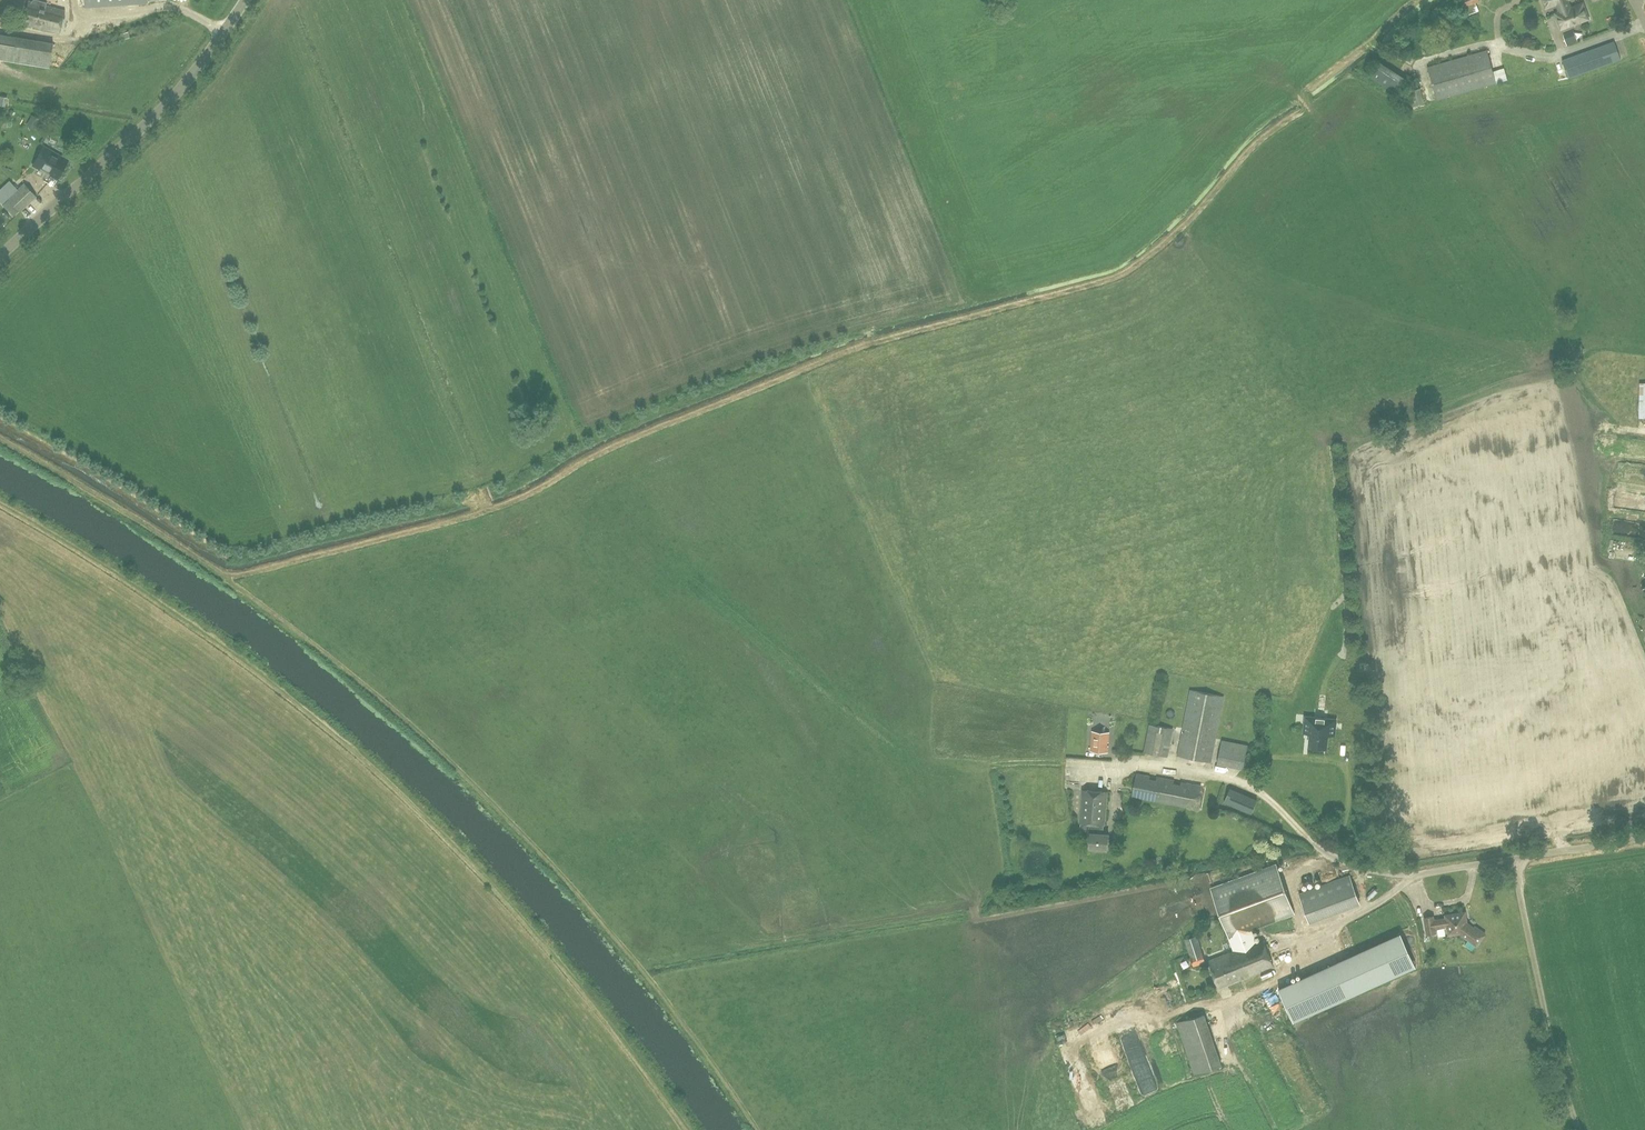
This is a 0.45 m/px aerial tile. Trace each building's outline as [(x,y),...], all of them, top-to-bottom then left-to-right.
[(65,11),(46,6),(47,2),(39,0),(33,0),(31,1),(31,2),(29,1),(23,24),(59,33),(65,11)] [(1546,6),(1557,2),(1560,10),(1556,12),(1558,19),(1560,18),(1563,27),(1584,19),(1587,14),(1584,6),(1579,3),(1570,6),(1568,0),(1544,0),(1546,6)] [(49,67),(53,43),(0,34),(0,59),(49,67)] [(1569,77),(1621,59),(1614,41),(1562,60),(1569,77)] [(1437,99),(1496,82),(1487,49),(1428,66),(1437,99)] [(1393,88),(1401,76),(1378,60),(1370,71),(1393,88)] [(1495,66),(1497,79),(1508,77),(1506,65),(1495,66)] [(57,180),(69,160),(44,146),(33,165),(57,180)] [(20,211),(37,196),(24,183),(18,189),(13,184),(3,193),(20,211)] [(1214,760),(1225,695),(1193,690),(1182,755),(1214,760)] [(1334,735),(1335,718),(1305,715),(1303,733),(1310,733),(1309,746),(1319,747),(1326,747),(1327,735),(1334,735)] [(1146,754),(1170,757),(1174,725),(1150,722),(1146,754)] [(1096,742),(1095,742),(1094,750),(1110,752),(1111,749),(1112,732),(1096,731),(1095,738),(1097,738),(1096,742)] [(1243,769),(1248,745),(1222,740),(1217,764),(1243,769)] [(1196,810),(1202,786),(1137,773),(1131,797),(1196,810)] [(1251,815),(1258,799),(1229,786),(1226,793),(1222,803),(1251,815)] [(1107,849),(1109,834),(1100,833),(1101,824),(1105,825),(1108,791),(1082,789),(1080,823),(1092,824),(1092,833),(1090,833),(1089,848),(1107,849)] [(1117,827),(1126,826),(1125,815),(1117,816),(1117,827)] [(1277,865),(1211,890),(1234,951),(1209,961),(1219,988),(1274,967),(1264,940),(1256,943),(1251,930),(1295,914),(1277,865)] [(1309,918),(1360,902),(1352,877),(1302,893),(1309,918)] [(1476,946),(1484,934),(1474,926),(1473,928),(1467,923),(1465,912),(1445,915),(1446,918),(1434,920),(1433,916),(1424,918),(1426,934),(1436,933),(1435,927),(1447,926),(1448,935),(1459,934),(1476,946)] [(1293,1022),(1416,966),(1401,932),(1278,988),(1293,1022)] [(1193,966),(1206,962),(1197,935),(1184,940),(1193,966)] [(1194,1074),(1222,1065),(1205,1013),(1176,1022),(1194,1074)] [(1101,1027),(1096,1029),(1102,1046),(1107,1045),(1101,1027)] [(1285,1096),(1275,1098),(1277,1106),(1286,1104),(1285,1096)]
